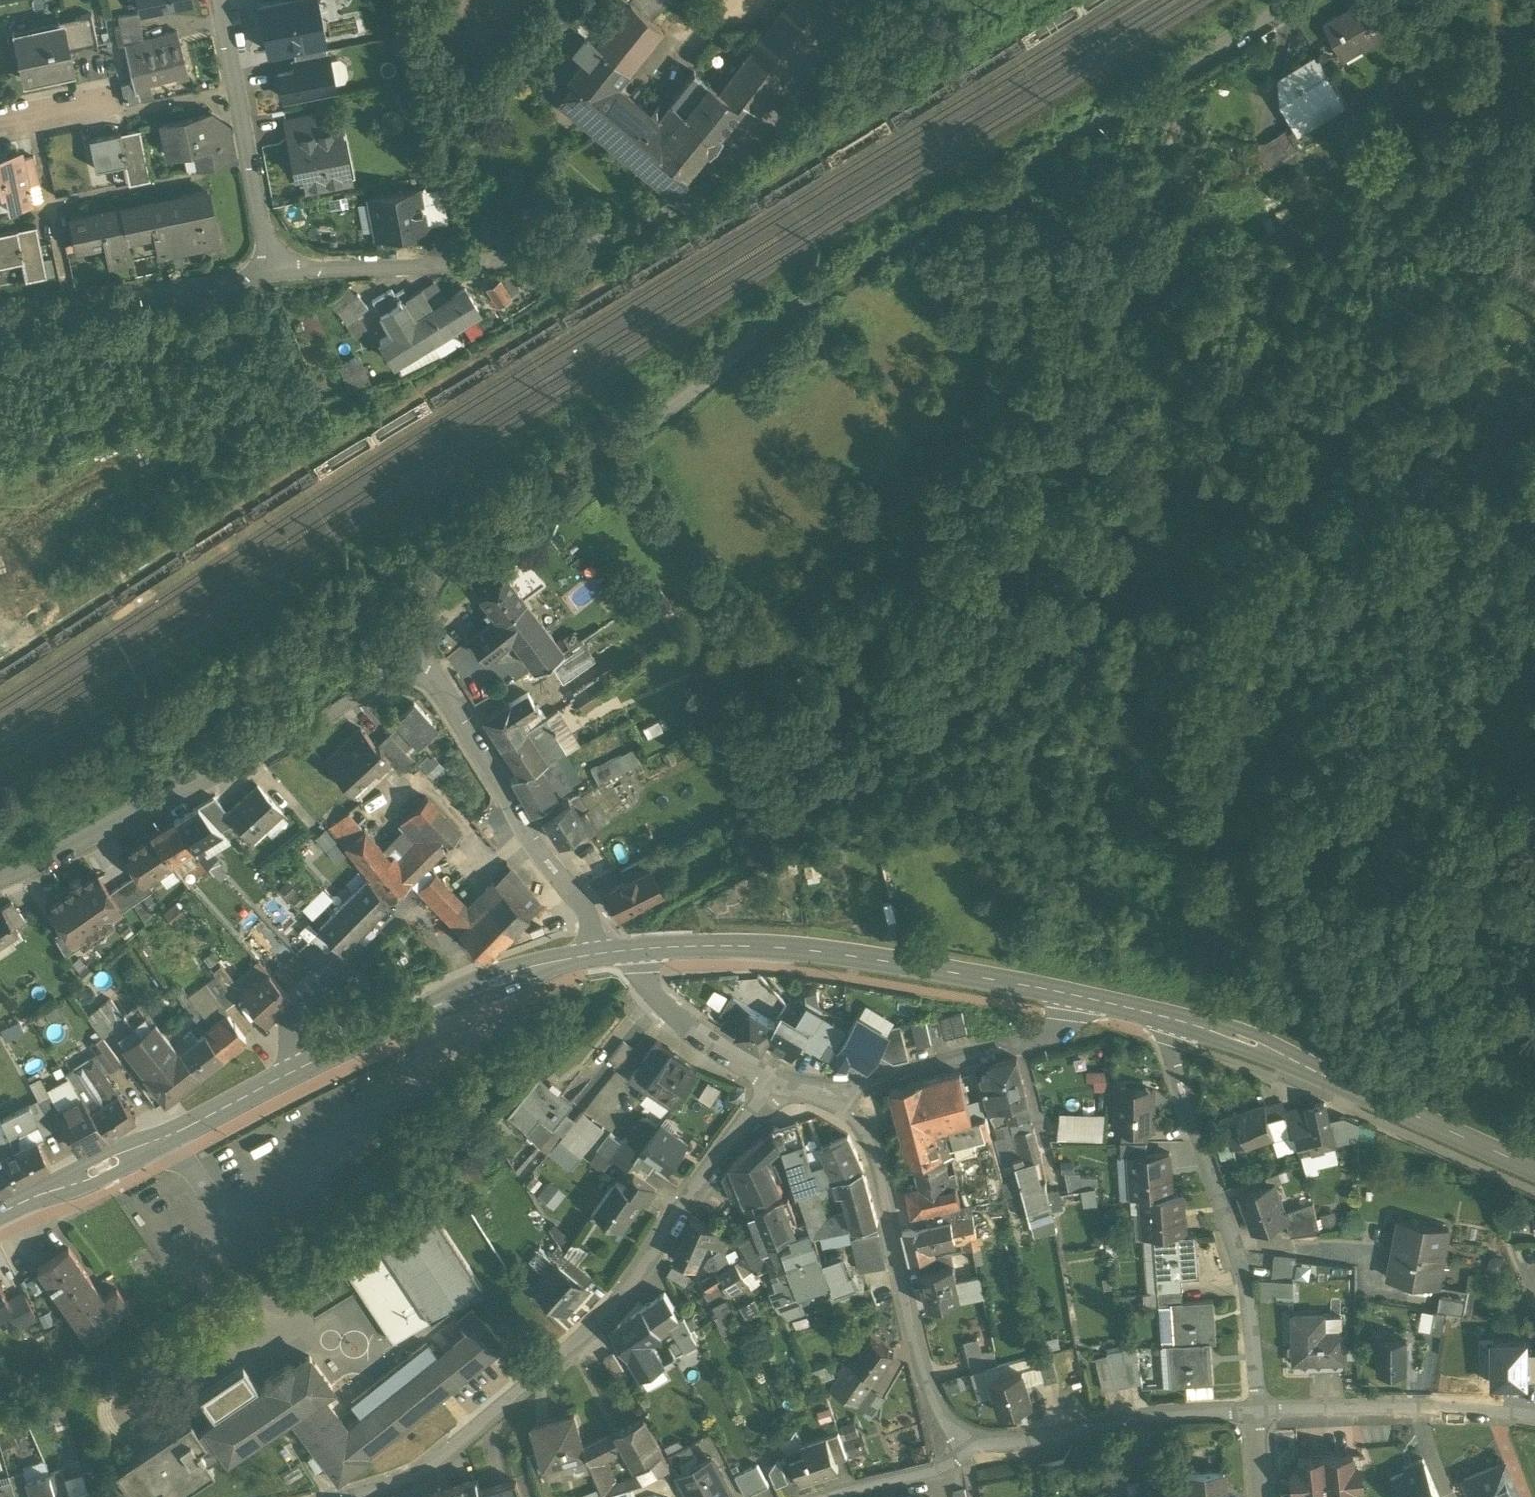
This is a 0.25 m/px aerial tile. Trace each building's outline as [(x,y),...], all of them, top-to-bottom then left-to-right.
[(259,0),(268,47),(292,43),(319,37),(311,0),(260,0),(259,0)] [(649,19),(670,0),(631,0),(629,3),(649,19)] [(752,48),(750,47),(744,55),(745,56),(718,92),(738,108),(743,101),(757,112),(833,12),(818,0),(787,0),(788,1),(752,48)] [(1324,21),(1341,52),(1386,26),(1372,0),(1360,0),(1324,21)] [(629,3),(596,44),(615,60),(628,70),(661,29),(649,19),(629,3)] [(91,8),(75,12),(76,18),(80,37),(96,33),(91,8)] [(138,8),(118,11),(124,41),(143,35),(138,8)] [(76,18),(13,31),(22,73),(69,63),(64,40),(80,37),(76,18)] [(143,35),(124,41),(132,76),(121,78),(126,99),(139,95),(137,87),(148,83),(146,76),(150,75),(151,76),(176,70),(177,75),(188,71),(176,26),(143,35)] [(319,37),(292,43),(294,55),(326,49),(323,37),(319,37)] [(596,44),(556,71),(573,84),(587,96),(602,76),(615,60),(596,44)] [(294,55),(290,56),(292,68),(329,61),(326,49),(294,55)] [(1318,55),(1281,78),(1285,94),(1282,96),(1299,124),(1335,101),(1337,104),(1330,109),(1339,125),(1356,116),(1318,55)] [(292,68),(278,71),(282,95),(333,85),(329,61),(292,68)] [(718,92),(693,72),(669,101),(683,113),(685,110),(716,135),(738,108),(718,92)] [(683,113),(669,101),(658,115),(655,119),(644,109),(602,76),(587,96),(573,84),(559,101),(670,191),(716,135),(685,110),(683,113)] [(1335,101),(1299,124),(1289,130),(1299,146),(1339,125),(1330,109),(1337,104),(1335,101)] [(658,115),(647,106),(644,109),(655,119),(658,115)] [(211,110),(161,121),(167,150),(196,143),(200,163),(221,159),(215,129),(211,110)] [(312,114),(285,119),(288,135),(296,133),(296,132),(314,128),(312,114)] [(139,125),(89,135),(95,165),(124,159),(128,178),(149,174),(139,125)] [(231,125),(215,129),(221,159),(237,156),(231,125)] [(314,128),(296,132),(296,133),(288,135),(295,169),(303,168),(307,184),(342,177),(339,161),(341,160),(345,155),(343,144),(337,140),(335,141),(332,125),(314,128)] [(1287,128),(1268,140),(1278,157),(1299,146),(1289,130),(1287,128)] [(0,153),(0,184),(6,183),(10,202),(31,198),(27,178),(22,154),(21,149),(0,153)] [(33,152),(22,154),(27,178),(38,175),(33,152)] [(442,185),(418,189),(425,224),(448,220),(442,185)] [(418,188),(369,197),(376,235),(425,226),(425,224),(418,189),(418,188)] [(205,190),(171,197),(180,245),(214,239),(205,190)] [(171,197),(122,206),(127,235),(156,229),(160,249),(180,245),(171,197)] [(122,206),(71,216),(77,246),(106,240),(110,259),(132,255),(128,236),(127,236),(127,235),(122,206)] [(0,232),(0,261),(20,257),(25,277),(44,273),(34,224),(0,232)] [(498,275),(486,283),(498,302),(510,294),(498,275)] [(432,278),(419,286),(420,286),(429,301),(429,300),(432,305),(445,297),(432,278)] [(425,310),(417,315),(430,336),(438,331),(451,323),(478,306),(465,285),(432,305),(425,310)] [(407,294),(401,298),(408,310),(412,307),(417,315),(425,310),(422,305),(429,301),(420,286),(419,286),(407,294)] [(391,287),(372,299),(380,311),(401,298),(407,294),(402,287),(394,292),(391,287)] [(357,291),(336,307),(345,319),(354,333),(364,327),(355,313),(367,304),(357,291)] [(401,298),(380,311),(392,330),(417,315),(412,307),(408,310),(401,298)] [(429,301),(422,305),(425,310),(432,305),(429,300),(429,301)] [(392,330),(380,338),(393,359),(430,336),(417,315),(392,330)] [(451,323),(438,331),(443,340),(456,332),(451,323)] [(354,357),(344,361),(353,382),(363,378),(354,357)] [(505,576),(479,597),(496,618),(498,622),(525,601),(505,576)] [(563,650),(525,601),(498,622),(512,639),(535,668),(550,659),(563,650)] [(496,618),(471,637),(487,658),(512,639),(498,622),(496,618)] [(582,639),(550,659),(556,668),(563,680),(596,660),(582,639)] [(577,697),(585,709),(615,691),(607,678),(577,697)] [(528,691),(483,718),(500,745),(526,730),(519,719),(538,708),(528,691)] [(412,699),(394,717),(397,720),(413,737),(432,720),(412,699)] [(413,737),(397,720),(388,729),(404,746),(413,737)] [(537,723),(526,730),(530,736),(542,729),(537,723)] [(360,725),(324,759),(352,790),(387,757),(388,756),(375,741),(360,725)] [(388,729),(375,741),(388,756),(387,757),(398,768),(412,755),(404,746),(388,729)] [(526,730),(500,745),(518,774),(537,765),(546,761),(530,736),(526,730)] [(633,751),(590,771),(598,785),(638,764),(633,751)] [(434,752),(421,759),(429,773),(442,765),(434,752)] [(518,774),(511,778),(531,812),(551,801),(551,800),(542,784),(545,782),(545,781),(537,765),(518,774)] [(560,774),(545,781),(545,782),(542,784),(551,800),(570,789),(560,774)] [(257,782),(227,809),(234,816),(251,834),(280,807),(257,782)] [(571,794),(579,809),(589,804),(581,789),(571,794)] [(227,809),(213,793),(197,802),(220,826),(234,816),(227,809)] [(426,796),(411,810),(418,817),(432,833),(444,845),(459,830),(426,796)] [(568,801),(540,818),(558,843),(567,838),(576,833),(585,827),(582,822),(579,818),(568,801)] [(197,802),(173,816),(192,843),(197,840),(220,826),(197,802)] [(363,827),(348,808),(328,825),(343,844),(363,827)] [(593,815),(592,815),(599,825),(610,818),(606,813),(603,808),(593,815)] [(411,810),(399,821),(407,829),(409,826),(412,823),(418,817),(411,810)] [(590,810),(579,818),(582,822),(592,815),(593,815),(590,810)] [(592,815),(582,822),(585,827),(588,833),(599,825),(592,815)] [(173,816),(149,831),(169,857),(187,846),(192,843),(173,816)] [(385,852),(363,827),(343,844),(369,874),(388,857),(385,852)] [(148,829),(123,847),(139,870),(145,879),(146,879),(172,861),(169,857),(149,831),(148,829)] [(432,833),(405,859),(406,869),(402,873),(409,881),(444,845),(432,833)] [(576,833),(567,838),(569,842),(578,836),(576,833)] [(203,848),(197,840),(192,843),(198,851),(203,848)] [(192,843),(187,846),(193,855),(198,851),(192,843)] [(401,849),(394,843),(385,852),(388,857),(391,860),(401,849)] [(215,855),(209,847),(204,847),(203,848),(198,851),(206,862),(215,855)] [(193,855),(192,856),(191,861),(197,869),(206,862),(198,851),(193,855)] [(650,856),(621,870),(625,880),(649,869),(650,871),(656,868),(650,856)] [(391,860),(388,857),(369,874),(390,898),(409,881),(402,873),(391,860)] [(72,883),(47,900),(65,926),(75,940),(76,939),(121,909),(109,891),(93,868),(81,876),(80,874),(70,881),(72,883)] [(625,880),(609,888),(614,898),(611,900),(617,913),(641,902),(644,897),(659,890),(650,871),(649,869),(625,880)] [(139,870),(129,877),(141,895),(152,887),(146,879),(145,879),(139,870)] [(476,915),(433,873),(417,888),(459,931),(476,915)] [(129,877),(109,891),(121,909),(141,895),(129,877)] [(357,888),(319,924),(341,947),(388,900),(368,878),(357,888)] [(349,879),(311,915),(319,924),(357,888),(349,879)] [(284,889),(297,903),(304,895),(291,882),(284,889)] [(320,882),(300,905),(311,915),(331,892),(320,882)] [(459,931),(459,932),(485,957),(527,915),(502,889),(476,915),(459,931)] [(24,918),(11,898),(1,905),(14,925),(24,918)] [(0,906),(0,939),(16,928),(14,925),(1,905),(0,906)] [(65,926),(53,934),(65,954),(80,944),(76,939),(75,940),(65,926)] [(282,962),(287,979),(304,973),(298,956),(282,962)] [(243,989),(224,968),(215,975),(234,1000),(244,993),(242,990),(243,989)] [(268,971),(257,981),(255,978),(243,989),(242,990),(244,993),(255,1005),(253,1006),(264,1018),(290,995),(268,971)] [(234,1000),(215,975),(204,983),(223,1008),(234,1000)] [(204,1031),(227,1014),(222,1008),(204,983),(189,995),(182,986),(174,992),(204,1031)] [(138,1003),(125,1014),(123,1012),(122,1013),(110,998),(87,1016),(102,1036),(111,1030),(124,1046),(125,1046),(135,1037),(134,1036),(153,1020),(138,1003)] [(728,1016),(723,1026),(735,1033),(749,1008),(736,1002),(734,1006),(728,1016)] [(734,1006),(730,1004),(724,1014),(728,1016),(734,1006)] [(809,1029),(803,1039),(817,1048),(834,1021),(807,1004),(796,1022),(809,1029)] [(758,1013),(749,1008),(735,1033),(760,1048),(765,1041),(776,1024),(758,1013)] [(960,1013),(939,1019),(939,1020),(944,1039),(965,1034),(960,1013)] [(245,1037),(227,1014),(204,1031),(222,1055),(245,1037)] [(776,1024),(765,1041),(792,1057),(803,1039),(809,1029),(796,1022),(782,1014),(776,1024)] [(933,1014),(923,1016),(924,1020),(925,1024),(935,1021),(933,1014)] [(847,1029),(830,1057),(844,1065),(849,1057),(866,1067),(875,1053),(886,1034),(885,1033),(856,1015),(847,1029)] [(153,1020),(134,1036),(135,1037),(150,1055),(157,1054),(161,1059),(176,1047),(153,1020)] [(924,1020),(911,1023),(917,1046),(929,1043),(925,1024),(924,1020)] [(935,1021),(925,1024),(929,1043),(944,1039),(939,1020),(935,1021)] [(834,1021),(817,1048),(830,1057),(847,1029),(834,1021)] [(886,1034),(875,1053),(892,1063),(907,1059),(898,1025),(890,1027),(885,1033),(886,1034)] [(204,1031),(179,1050),(199,1073),(222,1055),(204,1031)] [(120,1060),(102,1036),(91,1044),(108,1067),(120,1060)] [(150,1055),(135,1037),(125,1046),(145,1070),(161,1059),(157,1054),(150,1055)] [(624,1039),(608,1058),(618,1066),(633,1047),(624,1039)] [(657,1039),(645,1056),(659,1066),(671,1049),(657,1039)] [(145,1070),(142,1073),(164,1100),(199,1073),(179,1050),(176,1047),(161,1059),(145,1070)] [(698,1067),(671,1049),(659,1066),(649,1079),(650,1080),(677,1098),(698,1067)] [(645,1056),(630,1078),(645,1088),(650,1080),(649,1079),(659,1066),(645,1056)] [(1025,1103),(1016,1059),(990,1066),(993,1077),(995,1085),(998,1096),(1003,1095),(1006,1107),(1025,1103)] [(990,1066),(981,1068),(985,1088),(990,1086),(988,1078),(993,1077),(990,1066)] [(112,1086),(102,1070),(91,1077),(94,1082),(101,1093),(112,1086)] [(962,1073),(944,1077),(952,1125),(973,1120),(962,1073)] [(1096,1084),(1096,1093),(1108,1093),(1109,1083),(1104,1083),(1104,1074),(1089,1074),(1089,1084),(1096,1084)] [(570,1101),(536,1076),(508,1112),(525,1128),(541,1116),(552,1124),(570,1101)] [(932,1107),(897,1116),(901,1130),(932,1122),(935,1133),(936,1132),(950,1127),(949,1126),(952,1125),(944,1077),(926,1082),(932,1107)] [(677,1098),(650,1080),(645,1088),(648,1090),(642,1098),(666,1114),(677,1098)] [(926,1082),(889,1090),(897,1116),(932,1107),(926,1082)] [(92,1099),(81,1083),(75,1088),(80,1095),(85,1103),(92,1099)] [(990,1086),(985,1088),(991,1113),(1006,1107),(1003,1095),(998,1096),(995,1085),(990,1086)] [(112,1086),(101,1093),(106,1099),(116,1093),(112,1086)] [(738,1087),(733,1088),(729,1092),(729,1097),(734,1101),(738,1101),(745,1099),(745,1088),(738,1087)] [(1146,1090),(1120,1090),(1120,1110),(1118,1110),(1118,1129),(1121,1129),(1148,1130),(1152,1130),(1152,1110),(1149,1110),(1149,1102),(1146,1102),(1146,1090)] [(50,1093),(38,1100),(53,1127),(64,1121),(56,1108),(57,1107),(50,1093)] [(106,1099),(90,1110),(107,1135),(108,1137),(134,1120),(116,1093),(106,1099)] [(57,1107),(56,1108),(64,1121),(80,1151),(107,1135),(90,1110),(85,1103),(80,1095),(57,1107)] [(53,1127),(38,1100),(29,1105),(37,1121),(42,1133),(53,1127)] [(1006,1107),(991,1113),(995,1128),(1005,1125),(1010,1124),(1029,1119),(1025,1103),(1006,1107)] [(1288,1131),(1283,1110),(1279,1111),(1277,1103),(1265,1107),(1273,1136),(1288,1131)] [(1324,1103),(1307,1106),(1312,1130),(1296,1134),(1300,1152),(1333,1144),(1327,1119),(1343,1116),(1325,1108),(1324,1103)] [(0,1118),(0,1122),(5,1135),(37,1121),(29,1105),(0,1118)] [(1265,1106),(1222,1119),(1231,1148),(1273,1136),(1265,1107),(1265,1106)] [(1301,1108),(1288,1112),(1287,1109),(1283,1110),(1288,1131),(1289,1136),(1296,1134),(1312,1130),(1307,1106),(1301,1108)] [(603,1128),(582,1111),(560,1139),(580,1155),(603,1128)] [(635,1124),(623,1140),(611,1131),(597,1149),(611,1160),(613,1157),(628,1167),(635,1157),(642,1147),(659,1123),(646,1114),(638,1126),(635,1124)] [(1062,1142),(1103,1141),(1105,1115),(1064,1115),(1062,1142)] [(1358,1123),(1343,1116),(1327,1119),(1333,1144),(1358,1138),(1358,1123)] [(952,1125),(949,1126),(950,1127),(954,1146),(985,1137),(980,1118),(973,1120),(952,1125)] [(1029,1119),(1010,1124),(1011,1128),(1012,1134),(1015,1133),(1014,1133),(1032,1129),(1029,1119)] [(797,1120),(773,1127),(780,1147),(781,1146),(787,1165),(808,1157),(806,1151),(797,1120)] [(659,1123),(642,1147),(660,1161),(669,1168),(688,1143),(660,1122),(659,1123)] [(932,1122),(901,1130),(910,1165),(915,1164),(942,1157),(936,1132),(935,1133),(932,1122)] [(773,1127),(731,1166),(743,1195),(747,1205),(763,1198),(779,1192),(769,1163),(767,1159),(771,1155),(780,1147),(773,1127)] [(1032,1129),(1014,1133),(1015,1133),(1016,1138),(1021,1155),(1019,1156),(1020,1158),(1014,1159),(1018,1174),(1034,1171),(1031,1161),(1036,1160),(1039,1159),(1032,1129)] [(1148,1130),(1121,1129),(1121,1141),(1147,1142),(1148,1142),(1148,1130)] [(847,1134),(820,1146),(828,1164),(825,1166),(832,1180),(834,1179),(862,1167),(847,1134)] [(1016,1138),(1009,1139),(1010,1144),(1016,1143),(1019,1156),(1021,1155),(1016,1138)] [(0,1157),(0,1163),(2,1167),(11,1186),(50,1166),(36,1139),(0,1157)] [(569,1169),(580,1155),(560,1139),(548,1152),(569,1169)] [(1019,1156),(1016,1143),(1010,1144),(1009,1139),(997,1142),(1001,1162),(1008,1160),(1014,1159),(1020,1158),(1019,1156)] [(1121,1141),(1121,1158),(1127,1158),(1126,1157),(1146,1155),(1147,1142),(1121,1141)] [(997,1142),(991,1143),(998,1168),(1002,1167),(1001,1162),(997,1142)] [(820,1146),(806,1151),(808,1157),(812,1170),(825,1166),(828,1164),(820,1146)] [(660,1161),(642,1147),(635,1157),(652,1170),(660,1161)] [(1146,1155),(1126,1157),(1127,1158),(1129,1199),(1140,1198),(1172,1196),(1169,1154),(1146,1155)] [(808,1157),(787,1165),(791,1179),(812,1170),(808,1157)] [(942,1157),(915,1164),(920,1187),(943,1181),(942,1177),(947,1176),(942,1157)] [(1036,1179),(1020,1183),(1034,1238),(1056,1232),(1051,1211),(1061,1208),(1057,1191),(1047,1193),(1046,1189),(1044,1190),(1036,1160),(1031,1161),(1034,1171),(1036,1179)] [(743,1195),(731,1166),(723,1178),(731,1203),(743,1195)] [(812,1170),(791,1179),(796,1195),(817,1186),(825,1183),(832,1180),(825,1166),(812,1170)] [(11,1186),(2,1167),(0,1168),(0,1191),(11,1186)] [(648,1183),(624,1167),(616,1179),(639,1195),(648,1183)] [(862,1167),(834,1179),(838,1190),(843,1189),(867,1184),(862,1167)] [(1034,1171),(1018,1174),(1020,1181),(1020,1183),(1036,1179),(1034,1171)] [(947,1176),(942,1177),(943,1181),(945,1190),(957,1188),(954,1175),(947,1176)] [(1067,1176),(1071,1190),(1094,1184),(1095,1188),(1100,1186),(1097,1176),(1067,1176)] [(639,1195),(616,1179),(591,1214),(606,1224),(608,1221),(620,1229),(642,1197),(639,1195)] [(546,1180),(538,1196),(555,1205),(564,1189),(546,1180)] [(920,1187),(906,1191),(913,1220),(961,1209),(957,1188),(945,1190),(943,1181),(920,1187)] [(1020,1181),(1002,1185),(1006,1199),(1023,1194),(1020,1183),(1020,1181)] [(648,1183),(639,1195),(650,1203),(659,1191),(648,1183)] [(867,1184),(843,1189),(849,1211),(854,1228),(877,1223),(867,1184)] [(1273,1185),(1239,1197),(1251,1233),(1284,1222),(1285,1221),(1283,1213),(1273,1185)] [(817,1186),(798,1194),(807,1222),(827,1217),(826,1216),(818,1191),(817,1186)] [(1172,1196),(1140,1198),(1143,1240),(1153,1239),(1185,1237),(1183,1195),(1172,1196)] [(484,1291),(424,1197),(372,1230),(432,1323),(450,1312),(478,1295),(484,1291)] [(763,1198),(747,1205),(756,1232),(765,1257),(768,1267),(773,1280),(775,1288),(792,1281),(781,1251),(777,1239),(792,1235),(796,1234),(794,1228),(783,1198),(765,1204),(763,1198)] [(1312,1203),(1283,1213),(1285,1221),(1284,1222),(1290,1238),(1320,1235),(1312,1203)] [(961,1209),(913,1220),(915,1230),(952,1221),(973,1216),(971,1207),(965,1208),(961,1209)] [(827,1217),(807,1222),(808,1225),(810,1230),(811,1235),(813,1235),(854,1228),(849,1211),(826,1216),(827,1217)] [(977,1238),(973,1216),(952,1221),(957,1242),(966,1240),(969,1252),(974,1251),(977,1266),(983,1265),(979,1246),(983,1245),(982,1237),(977,1238)] [(717,1229),(692,1218),(686,1231),(707,1241),(722,1247),(727,1236),(717,1229)] [(915,1230),(902,1233),(909,1265),(917,1264),(932,1260),(930,1248),(957,1242),(952,1221),(915,1230)] [(1448,1230),(1398,1221),(1387,1279),(1437,1288),(1448,1230)] [(808,1225),(794,1228),(796,1234),(810,1230),(808,1225)] [(432,1323),(372,1230),(334,1254),(394,1347),(432,1323)] [(796,1234),(792,1235),(795,1246),(814,1238),(813,1235),(811,1235),(810,1230),(796,1234)] [(686,1231),(674,1260),(695,1269),(707,1241),(686,1231)] [(765,1257),(756,1232),(738,1242),(742,1249),(756,1274),(768,1267),(765,1257)] [(877,1235),(853,1239),(859,1271),(883,1267),(877,1235)] [(730,1242),(727,1236),(722,1247),(712,1256),(718,1275),(732,1267),(726,1255),(730,1242)] [(1185,1237),(1153,1239),(1156,1281),(1180,1279),(1180,1280),(1199,1279),(1196,1236),(1185,1237)] [(795,1246),(781,1251),(792,1281),(798,1297),(797,1297),(798,1298),(799,1298),(831,1284),(814,1238),(795,1246)] [(582,1248),(573,1240),(565,1252),(567,1255),(574,1261),(582,1248)] [(69,1247),(39,1267),(88,1340),(118,1320),(114,1314),(128,1305),(117,1288),(103,1297),(69,1247)] [(932,1260),(917,1264),(920,1276),(954,1269),(951,1256),(932,1260)] [(1295,1261),(1273,1258),(1270,1281),(1280,1282),(1292,1284),(1295,1261)] [(593,1278),(574,1261),(566,1271),(585,1288),(593,1278)] [(566,1271),(556,1263),(533,1288),(565,1316),(588,1291),(585,1288),(566,1271)] [(718,1275),(716,1276),(722,1285),(728,1298),(749,1285),(735,1264),(718,1275)] [(671,1266),(665,1275),(684,1286),(689,1277),(671,1266)] [(920,1276),(919,1276),(927,1311),(961,1303),(957,1286),(954,1269),(920,1276)] [(715,1274),(702,1283),(707,1292),(708,1293),(722,1285),(716,1276),(715,1274)] [(1180,1279),(1156,1281),(1156,1293),(1181,1292),(1180,1280),(1180,1279)] [(763,1283),(769,1291),(775,1288),(773,1280),(763,1283)] [(792,1281),(775,1288),(780,1303),(797,1297),(798,1297),(792,1281)] [(980,1281),(957,1286),(961,1303),(983,1299),(980,1281)] [(1280,1282),(1281,1302),(1300,1302),(1299,1285),(1292,1284),(1280,1282)] [(722,1285),(708,1293),(707,1292),(703,1295),(711,1309),(728,1300),(728,1298),(722,1285)] [(1467,1292),(1441,1287),(1437,1312),(1445,1314),(1462,1317),(1467,1292)] [(775,1288),(769,1291),(773,1304),(782,1319),(804,1312),(799,1298),(798,1298),(797,1297),(780,1303),(775,1288)] [(1181,1292),(1156,1293),(1157,1307),(1170,1306),(1182,1305),(1182,1304),(1181,1292)] [(8,1303),(3,1305),(10,1319),(15,1330),(36,1319),(24,1295),(8,1303)] [(484,1304),(478,1295),(450,1312),(459,1325),(474,1312),(484,1304)] [(665,1295),(642,1310),(644,1314),(659,1336),(671,1328),(679,1322),(671,1310),(673,1308),(665,1295)] [(1213,1302),(1182,1304),(1182,1305),(1170,1306),(1173,1347),(1210,1344),(1216,1344),(1213,1302)] [(0,1307),(0,1324),(10,1319),(3,1305),(0,1307)] [(474,1312),(459,1325),(470,1338),(468,1338),(491,1362),(490,1363),(490,1364),(507,1352),(474,1312)] [(1437,1312),(1433,1312),(1429,1336),(1441,1338),(1445,1314),(1437,1312)] [(642,1381),(663,1368),(648,1343),(659,1336),(644,1314),(614,1334),(642,1381)] [(1323,1316),(1291,1317),(1293,1366),(1345,1365),(1344,1339),(1323,1339),(1323,1316)] [(679,1322),(671,1328),(677,1338),(689,1332),(683,1319),(679,1322)] [(1384,1337),(1383,1330),(1371,1330),(1371,1338),(1377,1338),(1377,1337),(1384,1337)] [(695,1346),(689,1332),(677,1338),(667,1344),(676,1355),(695,1346)] [(1406,1370),(1406,1337),(1384,1337),(1377,1337),(1377,1338),(1377,1371),(1406,1370)] [(439,1362),(416,1381),(437,1407),(490,1363),(491,1362),(468,1338),(439,1362)] [(853,1367),(853,1368),(875,1383),(893,1356),(871,1341),(853,1367)] [(983,1358),(978,1342),(965,1346),(972,1377),(987,1373),(997,1370),(994,1355),(983,1358)] [(1173,1347),(1168,1347),(1170,1390),(1212,1387),(1210,1344),(1173,1347)] [(1525,1344),(1493,1345),(1493,1347),(1493,1381),(1493,1386),(1525,1386),(1525,1385),(1525,1357),(1525,1344)] [(1478,1382),(1493,1381),(1493,1347),(1478,1347),(1478,1382)] [(428,1349),(351,1412),(362,1425),(416,1381),(439,1362),(428,1349)] [(1124,1355),(1109,1358),(1111,1364),(1097,1367),(1103,1393),(1130,1388),(1126,1364),(1124,1355)] [(613,1356),(603,1362),(614,1382),(624,1376),(622,1372),(619,1366),(613,1356)] [(1049,1356),(1036,1359),(1043,1385),(1044,1388),(1057,1385),(1049,1356)] [(1525,1357),(1525,1385),(1534,1385),(1534,1357),(1525,1357)] [(997,1370),(987,1373),(990,1385),(1022,1376),(1026,1390),(1043,1385),(1036,1359),(997,1370)] [(265,1391),(204,1433),(222,1459),(227,1465),(288,1423),(321,1401),(331,1394),(309,1361),(291,1373),(289,1370),(263,1388),(265,1391)] [(1138,1362),(1126,1364),(1130,1388),(1142,1386),(1138,1362)] [(875,1383),(853,1368),(853,1367),(849,1364),(829,1393),(855,1411),(875,1383)] [(1022,1376),(990,1385),(1000,1419),(1032,1410),(1026,1390),(1022,1376)] [(362,1425),(348,1438),(367,1464),(437,1407),(416,1381),(362,1425)] [(348,1438),(321,1401),(288,1423),(329,1480),(338,1492),(370,1469),(367,1464),(348,1438)] [(574,1419),(532,1431),(543,1472),(587,1461),(583,1451),(574,1419)] [(662,1455),(643,1420),(616,1434),(624,1449),(629,1459),(630,1458),(637,1471),(662,1455)] [(114,1477),(128,1496),(157,1496),(161,1495),(163,1496),(187,1496),(214,1479),(207,1469),(222,1459),(204,1433),(197,1438),(188,1426),(114,1477)] [(839,1441),(846,1463),(867,1456),(862,1442),(860,1443),(855,1427),(849,1429),(852,1436),(839,1441)] [(624,1449),(616,1434),(583,1451),(587,1461),(589,1467),(624,1449)] [(839,1441),(838,1438),(826,1442),(835,1467),(846,1463),(839,1441)] [(826,1442),(801,1450),(804,1460),(790,1464),(799,1488),(837,1475),(835,1467),(826,1442)] [(689,1448),(667,1459),(673,1471),(695,1460),(689,1448)] [(1324,1461),(1328,1496),(1355,1496),(1354,1489),(1362,1489),(1360,1467),(1352,1468),(1351,1458),(1324,1461)] [(315,1460),(307,1466),(320,1485),(329,1480),(315,1460)] [(677,1478),(687,1496),(731,1496),(712,1460),(677,1478)] [(1297,1463),(1298,1474),(1290,1474),(1293,1496),(1300,1495),(1300,1496),(1328,1496),(1324,1461),(1297,1463)] [(777,1462),(768,1475),(775,1490),(787,1486),(777,1462)] [(1463,1482),(1469,1496),(1517,1496),(1504,1466),(1463,1482)] [(58,1467),(48,1469),(51,1479),(61,1477),(58,1467)] [(734,1480),(743,1496),(755,1496),(768,1490),(757,1468),(734,1480)] [(1391,1482),(1397,1496),(1436,1496),(1424,1468),(1391,1482)] [(9,1481),(13,1496),(32,1496),(28,1486),(26,1477),(9,1481)] [(61,1477),(51,1479),(56,1496),(67,1496),(61,1477)] [(28,1486),(32,1496),(56,1496),(51,1479),(28,1486)] [(1188,1482),(1189,1496),(1226,1496),(1225,1479),(1188,1482)] [(0,1488),(0,1496),(1,1496),(2,1496),(13,1496),(10,1486),(0,1488)] [(485,1496),(518,1496),(514,1487),(485,1496)]
